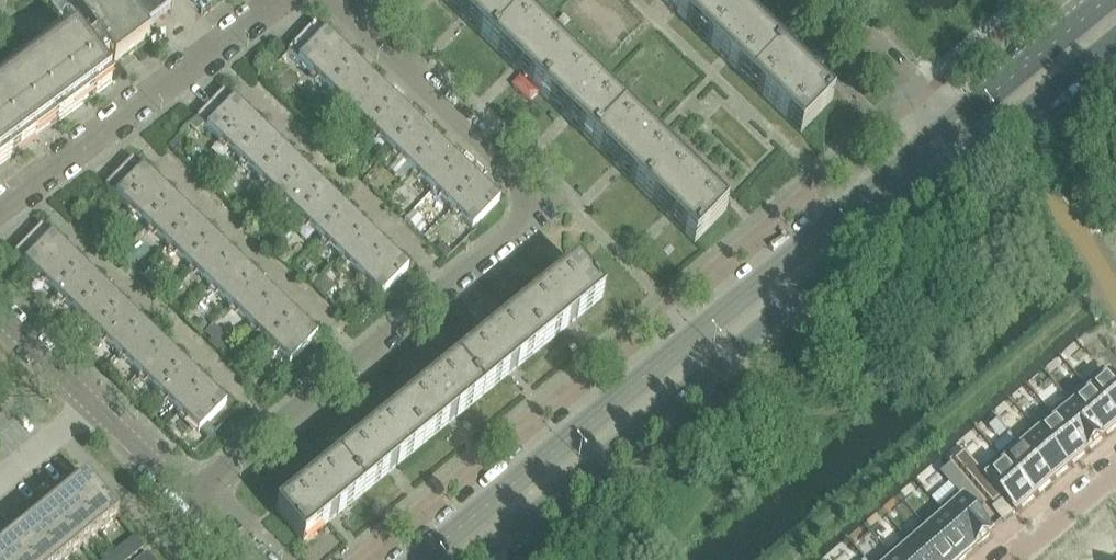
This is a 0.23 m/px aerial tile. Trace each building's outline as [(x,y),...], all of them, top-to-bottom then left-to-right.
[(157,0),(65,0),(89,33),(77,42),(96,67),(98,66),(109,58),(114,64),(149,38),(145,34),(170,15),(171,16),(172,15),(157,0)] [(521,13),(507,0),(441,0),(489,46),(521,13)] [(730,3),(727,0),(660,0),(697,36),(730,3)] [(748,85),(780,51),(730,3),(697,36),(748,85)] [(539,95),(572,62),(521,13),(489,46),(539,95)] [(335,43),(315,24),(305,33),(325,53),(335,43)] [(325,53),(305,33),(297,42),(317,62),(325,53)] [(54,126),(111,84),(98,66),(96,67),(77,42),(71,34),(61,41),(68,51),(0,102),(0,166),(54,126)] [(317,62),(297,42),(288,52),(308,71),(317,62)] [(328,92),(356,63),(335,43),(325,53),(317,62),(308,71),(328,92)] [(800,135),(832,102),(780,51),(748,85),(800,135)] [(591,145),(623,112),(572,62),(539,95),(591,145)] [(348,111),(376,83),(356,63),(328,92),(348,111)] [(368,130),(396,102),(376,83),(348,111),(368,130)] [(244,111),(223,91),(214,101),(234,121),(244,111)] [(234,121),(214,101),(206,109),(226,129),(234,121)] [(390,150),(417,123),(396,102),(368,130),(390,150)] [(226,129),(206,109),(196,119),(216,139),(226,129)] [(237,159),(264,131),(244,111),(234,121),(226,129),(216,139),(237,159)] [(642,194),(674,161),(623,112),(591,145),(642,194)] [(410,170),(438,142),(417,123),(390,150),(410,170)] [(257,178),(285,151),(264,131),(237,159),(257,178)] [(179,158),(190,146),(180,137),(169,149),(179,158)] [(430,189),(457,161),(438,142),(410,170),(430,189)] [(277,198),(305,170),(285,151),(257,178),(277,198)] [(153,179),(133,159),(124,168),(145,188),(153,179)] [(450,209),(478,181),(457,161),(430,189),(450,209)] [(694,244),(724,213),(726,211),(674,161),(642,194),(694,244)] [(145,188),(124,168),(115,177),(136,197),(145,188)] [(298,218),(326,190),(305,170),(277,198),(298,218)] [(136,197),(115,177),(105,187),(126,207),(136,197)] [(146,227),(173,198),(153,179),(145,188),(136,197),(126,207),(146,227)] [(472,230),(499,202),(478,181),(450,209),(472,230)] [(319,238),(347,210),(326,190),(298,218),(319,238)] [(167,246),(194,218),(173,198),(146,227),(167,246)] [(339,258),(366,229),(347,210),(319,238),(339,258)] [(186,266),(214,238),(194,218),(167,246),(186,266)] [(62,246),(41,226),(33,235),(54,255),(62,246)] [(360,277),(387,249),(366,229),(339,258),(360,277)] [(54,255),(33,235),(23,245),(44,265),(54,255)] [(207,286),(235,258),(214,238),(186,266),(207,286)] [(442,243),(436,250),(446,260),(453,253),(442,243)] [(44,265),(23,245),(14,254),(35,274),(44,265)] [(56,295),(83,267),(62,246),(54,255),(44,265),(35,274),(56,295)] [(381,297),(408,269),(387,249),(360,277),(381,297)] [(228,305),(255,278),(235,258),(207,286),(228,305)] [(10,278),(16,272),(11,267),(5,273),(10,278)] [(76,314),(103,286),(83,267),(56,295),(76,314)] [(543,348),(577,321),(603,299),(576,267),(515,316),(543,348)] [(320,281),(313,274),(307,280),(314,287),(320,281)] [(249,326),(275,297),(255,278),(228,305),(249,326)] [(326,297),(334,288),(324,278),(316,288),(326,297)] [(96,334),(124,306),(103,286),(76,314),(96,334)] [(268,345),(296,317),(275,297),(249,326),(268,345)] [(117,354),(144,326),(124,306),(96,334),(117,354)] [(204,322),(196,313),(188,321),(196,330),(204,322)] [(482,398),(543,348),(515,316),(455,365),(482,398)] [(289,365),(317,337),(296,317),(268,345),(289,365)] [(137,374),(164,345),(144,326),(117,354),(137,374)] [(219,332),(209,342),(222,355),(232,344),(219,332)] [(158,394),(185,365),(164,345),(137,374),(158,394)] [(178,413),(205,384),(185,365),(158,394),(178,413)] [(423,447),(482,398),(455,365),(396,414),(423,447)] [(1089,388),(1115,420),(1115,383),(1107,372),(1089,388)] [(267,398),(275,388),(269,383),(261,392),(267,398)] [(199,433),(223,408),(226,405),(205,384),(178,413),(199,433)] [(1072,402),(1100,435),(1115,422),(1115,420),(1089,388),(1072,402)] [(1072,402),(1055,417),(1083,450),(1100,435),(1072,402)] [(363,496),(423,447),(396,414),(337,462),(363,496)] [(1055,417),(1038,431),(1066,464),(1083,450),(1055,417)] [(1038,431),(1021,446),(1049,479),(1066,464),(1038,431)] [(956,444),(946,453),(952,459),(962,451),(956,444)] [(1021,446),(1003,460),(1032,493),(1049,479),(1021,446)] [(962,451),(952,459),(957,466),(967,457),(962,451)] [(941,457),(931,465),(937,472),(947,463),(941,457)] [(967,457),(957,466),(963,473),(973,464),(967,457)] [(1003,460),(986,475),(1014,509),(1032,493),(1003,460)] [(303,545),(337,516),(363,496),(337,462),(276,512),(303,545)] [(947,463),(937,472),(942,479),(952,470),(947,463)] [(973,464),(963,473),(969,479),(979,471),(973,464)] [(952,470),(942,479),(948,485),(958,477),(952,470)] [(979,471),(969,479),(974,486),(984,477),(979,471)] [(118,517),(86,477),(67,492),(100,532),(118,517)] [(958,477),(948,485),(954,492),(964,483),(958,477)] [(984,477),(974,486),(980,492),(990,484),(984,477)] [(964,483),(954,492),(957,496),(959,499),(969,490),(964,483)] [(990,484),(980,492),(986,499),(996,490),(990,484)] [(969,490),(959,499),(965,505),(975,497),(969,490)] [(100,532),(67,492),(48,508),(81,548),(100,532)] [(957,496),(939,511),(973,551),(991,536),(965,505),(959,499),(957,496)] [(1004,503),(994,511),(1004,524),(1014,516),(1004,503)] [(48,508),(30,523),(60,559),(66,559),(81,548),(48,508)] [(922,526),(952,559),(963,559),(973,551),(939,511),(922,526)] [(30,523),(11,538),(29,559),(60,559),(30,523)] [(905,540),(922,559),(952,559),(922,526),(905,540)] [(11,538),(0,548),(0,559),(29,559),(11,538)] [(134,538),(128,543),(137,554),(143,549),(134,538)] [(888,555),(893,559),(922,559),(905,540),(888,555)] [(137,554),(128,543),(122,548),(131,559),(137,554)] [(122,548),(116,553),(122,559),(129,559),(131,559),(122,548)]
